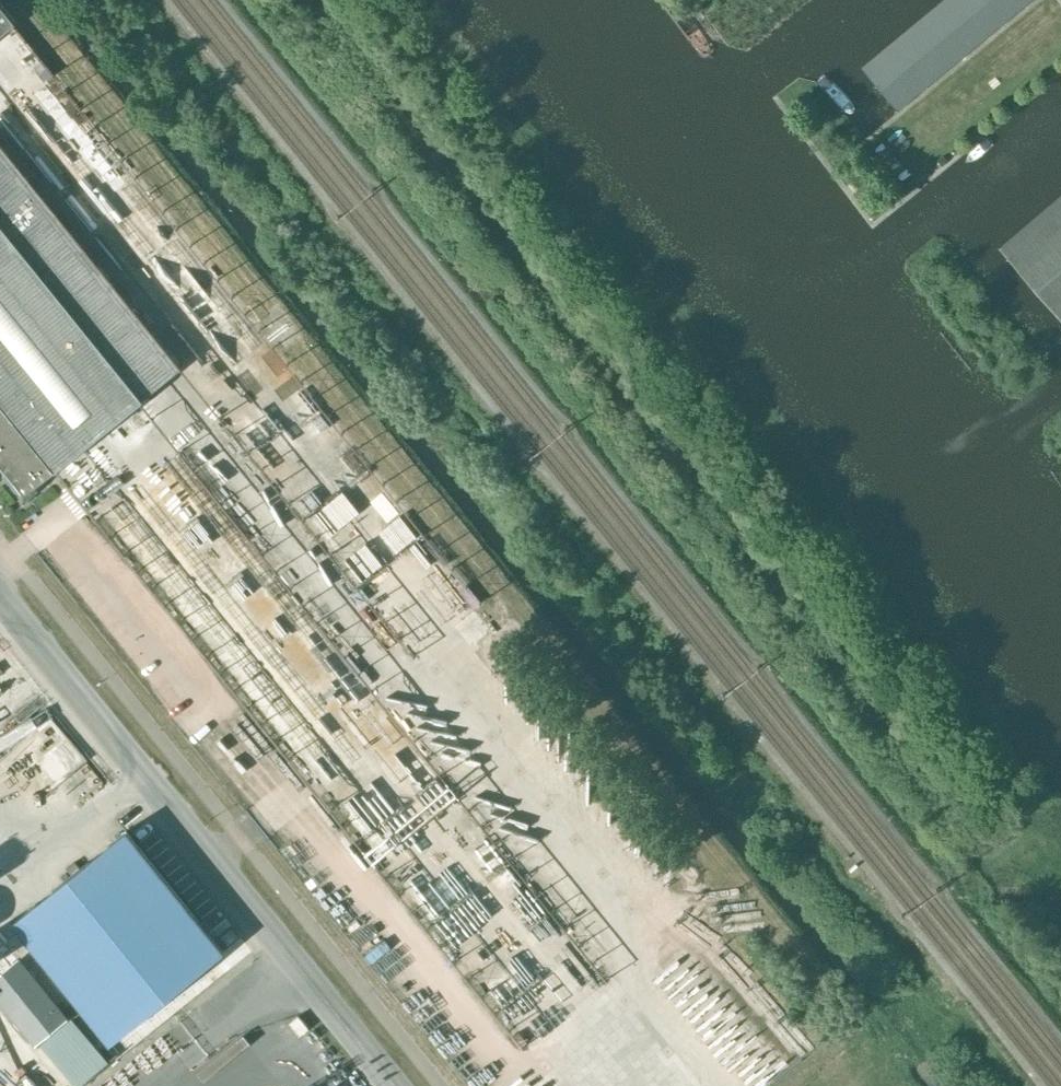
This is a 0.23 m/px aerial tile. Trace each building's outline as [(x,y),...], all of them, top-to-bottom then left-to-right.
[(858,67),(894,111),(1030,0),(940,0),(858,67)] [(16,22),(0,1),(0,35),(16,22)] [(997,246),(1060,322),(1060,192),(997,246)] [(25,495),(143,399),(0,222),(0,465),(25,495)] [(126,831),(14,921),(111,1041),(223,951),(126,831)] [(238,967),(252,956),(244,947),(231,959),(238,967)] [(65,1019),(18,960),(0,975),(0,1000),(35,1043),(65,1019)] [(298,1015),(289,1023),(300,1036),(309,1028),(298,1015)]
